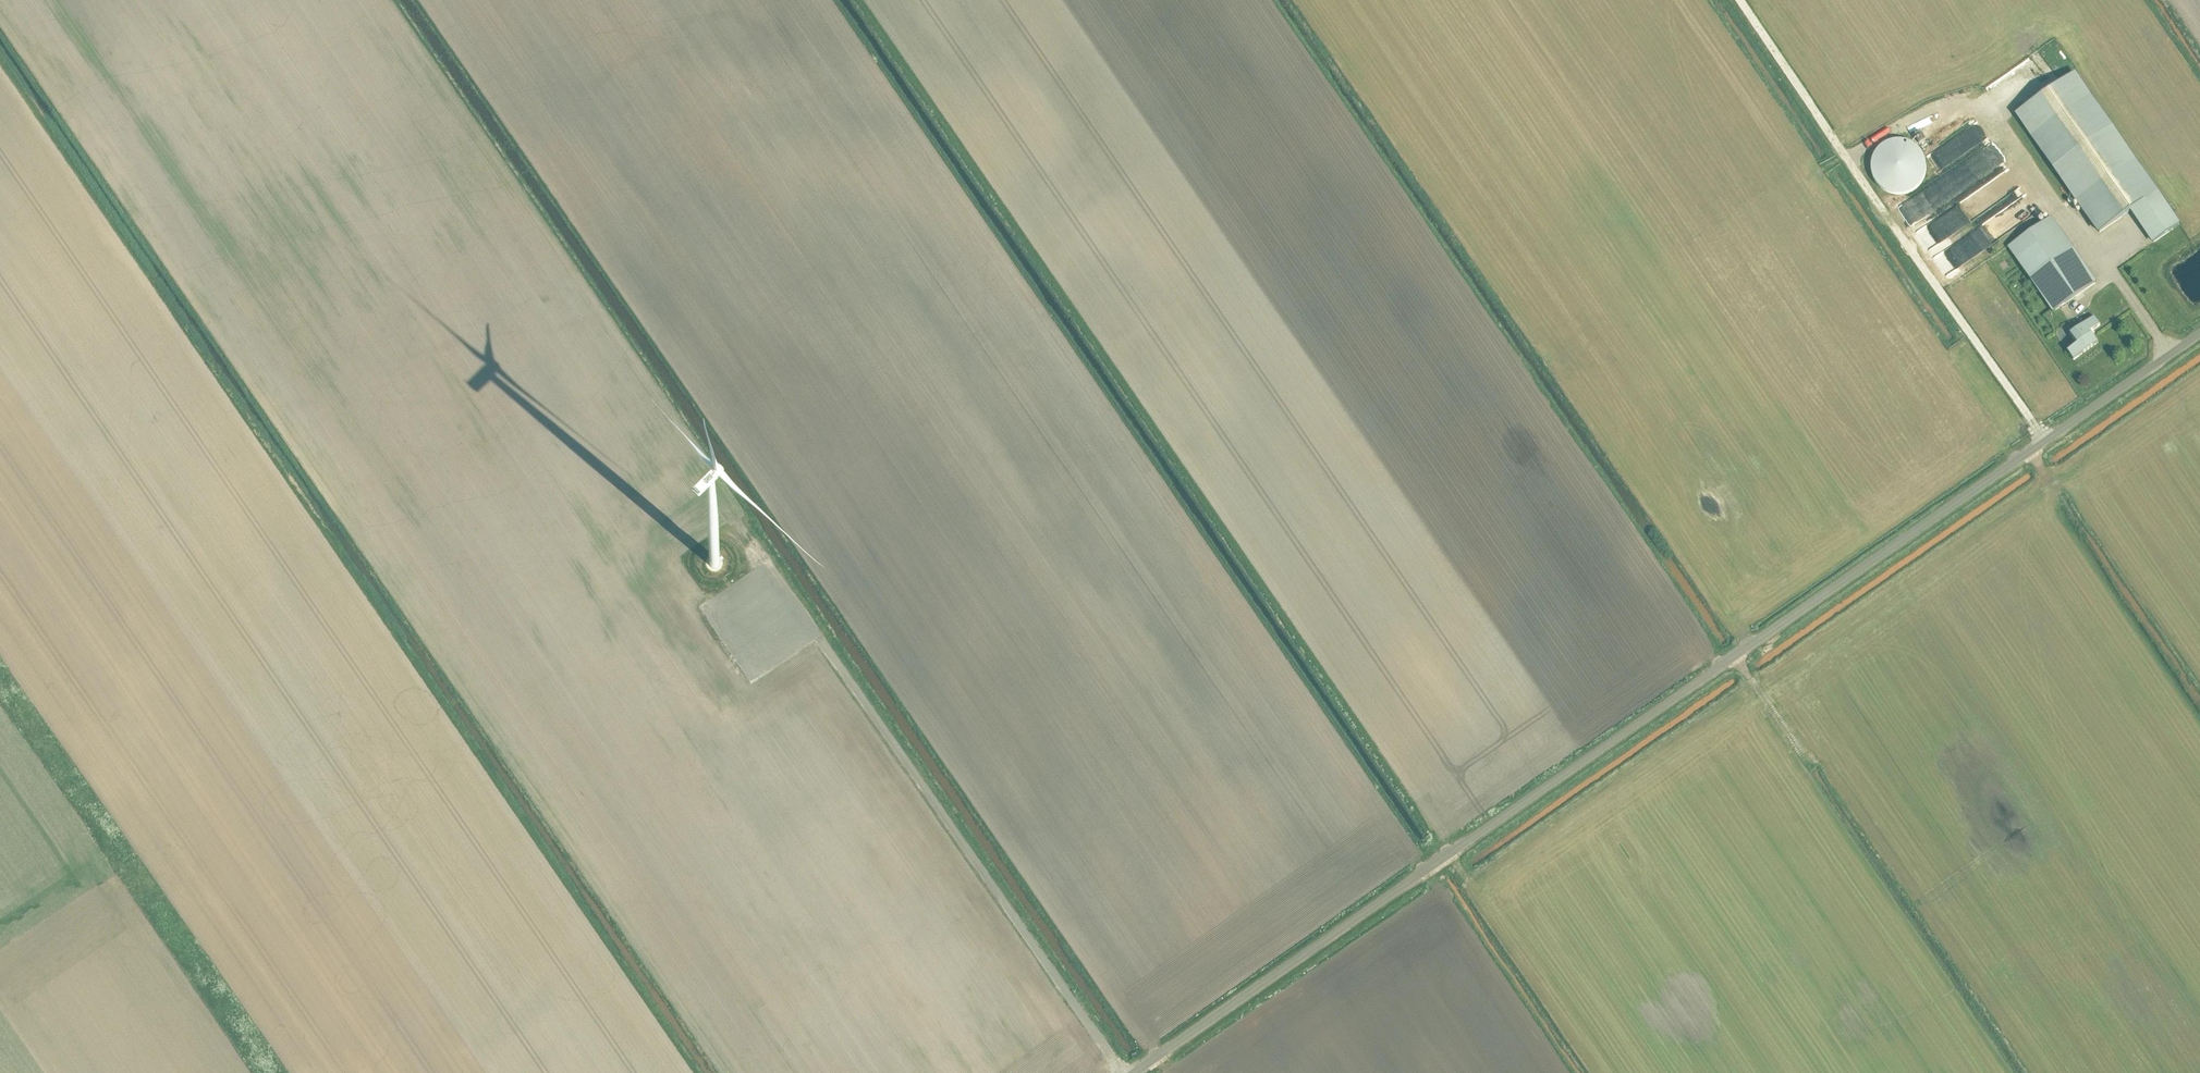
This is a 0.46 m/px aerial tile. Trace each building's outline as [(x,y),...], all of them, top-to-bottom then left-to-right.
[(2100,233),(2132,211),(2154,243),(2179,226),(2074,75),(2017,114),(2100,233)] [(2009,247),(2055,312),(2095,284),(2050,219),(2009,247)] [(2068,352),(2074,361),(2098,344),(2091,333),(2100,326),(2094,317),(2070,334),(2078,345),(2068,352)] [(709,563),(709,564),(709,565),(710,566),(710,567),(711,568),(712,568),(712,569),(713,569),(714,569),(715,569),(716,569),(717,569),(717,568),(718,568),(719,567),(719,566),(719,565),(720,565),(720,564),(720,563),(719,563),(719,562),(719,561),(718,560),(717,560),(717,559),(716,559),(715,559),(714,559),(713,559),(712,559),(712,560),(711,560),(710,561),(710,562),(709,563)]
